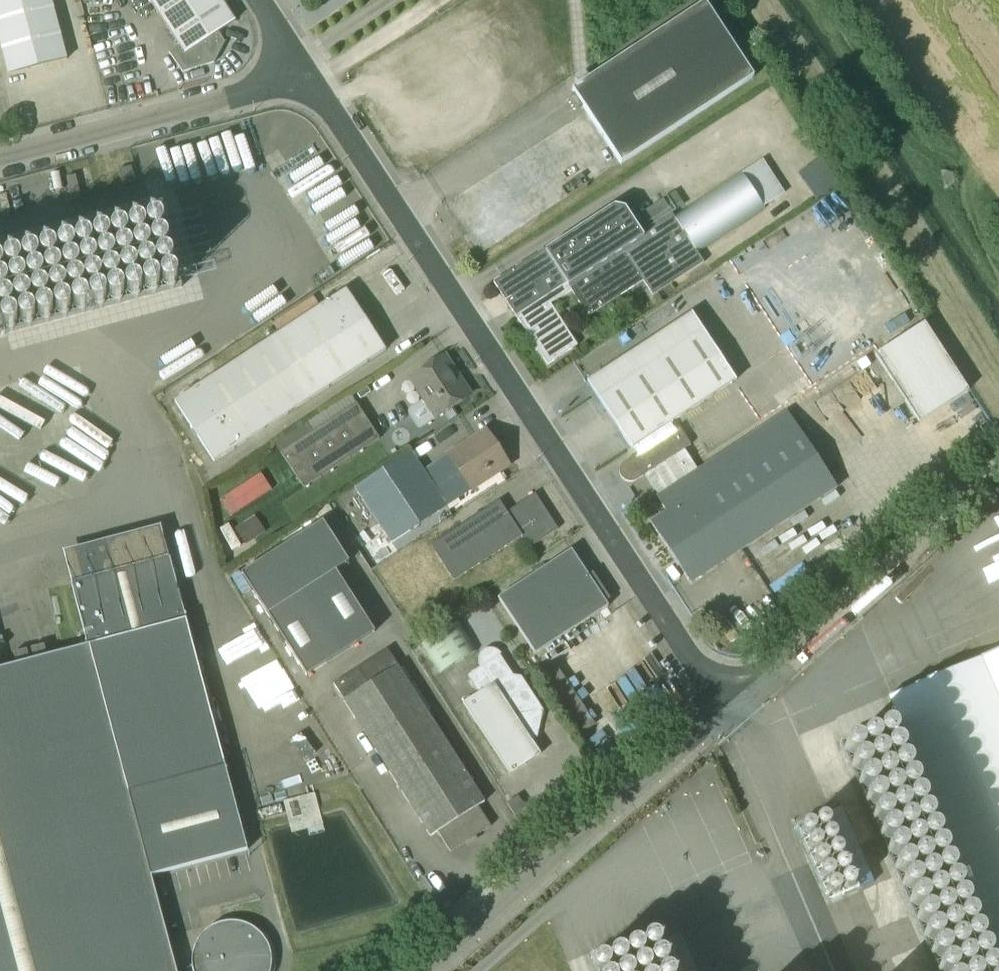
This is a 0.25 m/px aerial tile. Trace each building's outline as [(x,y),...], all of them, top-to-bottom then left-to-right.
[(51,0),(0,0),(0,42),(9,74),(67,59),(51,0)] [(169,52),(183,72),(215,63),(225,42),(219,32),(235,21),(221,0),(149,0),(179,46),(169,52)] [(586,111),(443,206),(476,256),(620,162),(621,164),(752,75),(705,3),(572,90),(586,111)] [(698,252),(765,208),(764,206),(785,194),(762,160),(742,174),(740,171),(673,215),(663,199),(633,219),(625,207),(614,205),(546,250),(545,249),(503,276),(494,282),(514,313),(548,365),(578,346),(551,304),(571,291),(588,317),(643,281),(653,295),(704,262),(698,252)] [(132,166),(119,170),(123,184),(136,181),(132,166)] [(943,166),(940,169),(944,187),(956,181),(955,172),(943,166)] [(818,198),(838,185),(832,177),(813,190),(818,198)] [(161,222),(159,220),(156,218),(154,218),(151,219),(148,221),(147,223),(146,226),(146,229),(147,231),(149,233),(151,234),(154,235),(157,235),(159,234),(161,232),(162,230),(163,227),(162,224),(161,222)] [(143,226),(141,224),(139,223),(136,223),(133,224),(131,225),(129,228),(128,230),(128,233),(129,236),(131,238),(133,239),(136,240),(139,239),(141,238),(143,237),(145,234),(145,232),(145,229),(143,226)] [(126,231),(124,229),(121,227),(118,227),(115,228),(113,230),(111,232),(111,235),(111,238),(112,240),(114,242),(116,243),(118,244),(121,244),(124,243),(126,241),(127,239),(127,236),(127,233),(126,231)] [(108,235),(106,233),(103,232),(100,232),(98,233),(95,234),(94,237),(93,239),(93,242),(94,245),(96,247),(98,248),(101,249),(103,248),(106,247),(108,245),(109,243),(110,241),(109,238),(108,235)] [(166,239),(164,237),(161,236),(158,236),(155,236),(153,238),(151,240),(150,243),(151,246),(152,248),(153,250),(156,252),(158,252),(161,252),(163,251),(165,249),(167,247),(167,244),(167,242),(166,239)] [(90,240),(88,238),(85,237),(82,237),(80,238),(77,239),(76,242),(75,244),(75,247),(76,250),(78,252),(80,253),(83,254),(85,253),(88,252),(90,251),(91,248),(92,246),(91,243),(90,240)] [(148,244),(146,242),(143,240),(140,240),(138,241),(135,243),(134,245),(133,248),(133,251),(134,253),(136,255),(138,256),(141,257),(143,257),(146,256),(148,254),(149,252),(150,249),(149,246),(148,244)] [(72,245),(70,243),(68,242),(65,241),(62,242),(60,244),(58,246),(57,249),(57,252),(58,254),(60,256),(62,258),(65,258),(68,258),(70,257),(72,255),(73,253),(74,250),(74,248),(72,245)] [(130,248),(128,246),(126,245),(123,245),(120,245),(118,247),(116,249),(115,252),(115,255),(116,258),(118,259),(120,261),(123,261),(126,261),(128,260),(130,258),(131,256),(132,253),(132,251),(130,248)] [(55,249),(53,247),(50,246),(47,246),(44,247),(42,248),(40,251),(39,253),(40,256),(41,259),(42,261),(45,262),(47,263),(50,262),(52,261),(54,260),(56,257),(56,255),(56,252),(55,249)] [(113,253),(111,251),(108,249),(105,249),(102,250),(100,252),(98,254),(97,257),(98,260),(99,262),(100,264),(103,265),(105,266),(108,266),(110,265),(112,263),(114,261),(114,258),(114,255),(113,253)] [(37,254),(35,252),(32,251),(29,250),(27,251),(24,253),(22,255),(22,258),(22,261),(23,263),(25,265),(27,267),(30,267),(32,267),(35,266),(37,264),(38,262),(39,259),(38,257),(37,254)] [(95,258),(93,256),(90,254),(87,254),(84,255),(82,257),(80,259),(79,262),(79,265),(81,267),(82,269),(85,270),(87,271),(90,271),(92,270),(94,268),(96,266),(96,263),(96,260),(95,258)] [(171,257),(169,255),(166,254),(163,254),(160,254),(158,256),(156,258),(155,261),(156,264),(157,266),(158,268),(161,270),(163,270),(166,270),(168,269),(170,267),(172,265),(172,262),(172,260),(171,257)] [(19,259),(17,257),(14,256),(11,255),(9,256),(6,258),(5,260),(4,263),(4,266),(5,268),(7,270),(9,272),(12,272),(14,272),(17,271),(19,269),(20,267),(21,264),(20,262),(19,259)] [(153,262),(151,260),(148,258),(145,258),(143,259),(140,261),(138,263),(138,266),(138,269),(139,271),(141,273),(143,274),(146,275),(148,275),(151,274),(153,272),(154,270),(155,267),(154,264),(153,262)] [(77,262),(75,260),(72,259),(69,259),(66,260),(64,261),(62,264),(62,266),(62,269),(63,272),(65,274),(67,275),(70,276),(72,275),(75,274),(77,272),(78,270),(78,268),(78,265),(77,262)] [(59,267),(57,265),(54,263),(52,263),(49,264),(46,266),(45,268),(44,271),(44,274),(45,276),(47,278),(49,280),(52,280),(55,280),(57,279),(59,277),(60,275),(61,272),(60,269),(59,267)] [(135,266),(133,264),(131,263),(128,263),(125,263),(122,265),(121,267),(120,270),(120,273),(121,276),(123,278),(125,279),(128,279),(131,279),(133,278),(135,276),(136,274),(137,271),(137,269),(135,266)] [(118,271),(115,269),(113,267),(110,267),(107,268),(105,270),(103,272),(102,275),(102,278),(104,280),(105,282),(108,284),(110,284),(113,284),(115,283),(117,281),(119,279),(119,276),(119,273),(118,271)] [(42,271),(39,269),(37,268),(34,268),(31,269),(29,270),(27,273),(26,275),(26,278),(27,281),(29,283),(32,284),(34,285),(37,284),(39,283),(41,282),(43,279),(43,277),(43,274),(42,271)] [(176,275),(174,273),(171,272),(168,271),(165,272),(163,274),(161,276),(160,279),(161,282),(162,284),(163,286),(166,288),(168,288),(171,288),(173,287),(175,285),(177,283),(177,280),(177,278),(176,275)] [(100,276),(97,274),(95,272),(92,272),(89,273),(87,275),(85,277),(84,280),(84,283),(85,285),(87,287),(90,289),(92,289),(95,289),(97,288),(99,286),(101,284),(101,281),(101,278),(100,276)] [(24,276),(22,274),(19,273),(16,273),(13,274),(11,275),(9,278),(8,280),(9,283),(10,286),(11,288),(14,289),(16,290),(19,289),(21,288),(23,287),(25,284),(25,282),(25,279),(24,276)] [(158,280),(156,278),(153,276),(150,276),(148,277),(145,278),(143,281),(143,284),(143,287),(144,289),(146,291),(148,292),(151,293),(153,293),(156,292),(158,290),(159,287),(160,285),(159,282),(158,280)] [(82,280),(80,278),(77,277),(74,277),(71,278),(69,279),(67,282),(67,284),(67,287),(68,290),(70,292),(72,293),(74,294),(77,293),(80,292),(82,291),(83,288),(83,286),(83,283),(82,280)] [(64,285),(62,283),(59,282),(57,281),(54,282),(51,284),(50,286),(49,289),(49,292),(50,294),(52,296),(54,298),(57,298),(59,298),(62,297),(64,295),(65,293),(66,290),(65,287),(64,285)] [(140,284),(138,282),(136,281),(133,281),(130,281),(127,283),(126,285),(125,288),(125,291),(126,293),(128,295),(130,297),(133,297),(136,297),(138,296),(140,294),(141,292),(142,289),(142,287),(140,284)] [(123,289),(120,287),(118,285),(115,285),(112,286),(110,288),(108,290),(107,293),(107,296),(109,298),(110,300),(113,301),(115,302),(118,302),(120,301),(122,299),(124,297),(124,294),(124,291),(123,289)] [(46,289),(44,287),(42,286),(39,286),(36,287),(34,288),(32,291),(31,293),(31,296),(32,299),(34,301),(36,302),(39,303),(42,302),(44,301),(46,300),(48,297),(48,295),(48,292),(46,289)] [(176,400),(215,461),(302,405),(386,350),(346,289),(263,342),(264,342),(176,400)] [(105,294),(102,292),(100,290),(97,290),(94,291),(92,293),(90,295),(89,298),(89,301),(90,303),(92,305),(95,306),(97,307),(100,307),(102,306),(104,304),(106,302),(106,299),(106,296),(105,294)] [(29,294),(26,292),(24,291),(21,291),(18,292),(16,293),(14,296),(13,298),(13,301),(15,304),(16,306),(19,307),(21,308),(24,307),(26,306),(28,305),(30,302),(30,300),(30,297),(29,294)] [(9,297),(6,296),(3,295),(0,296),(0,297),(0,311),(1,312),(3,312),(6,312),(9,311),(11,309),(12,307),(12,304),(12,302),(11,299),(9,297)] [(87,298),(85,296),(82,295),(79,295),(76,296),(74,297),(72,300),(72,302),(72,305),(73,308),(75,310),(77,311),(79,312),(82,311),(85,310),(87,308),(88,306),(88,304),(88,301),(87,298)] [(69,303),(67,301),(64,299),(62,299),(59,300),(56,302),(55,304),(54,307),(54,310),(55,312),(57,314),(59,315),(62,316),(64,316),(67,315),(69,313),(70,311),(71,308),(70,305),(69,303)] [(51,307),(49,305),(47,304),(44,304),(41,305),(39,306),(37,309),(36,311),(36,314),(37,317),(39,319),(41,320),(44,321),(47,320),(49,319),(51,317),(53,315),(53,313),(53,310),(51,307)] [(34,312),(31,310),(29,309),(26,309),(23,310),(21,311),(19,314),(18,316),(18,319),(20,322),(21,324),(24,325),(26,326),(29,325),(31,324),(33,322),(35,320),(35,318),(35,315),(34,312)] [(16,317),(14,315),(11,314),(8,313),(5,314),(3,316),(1,318),(1,321),(1,324),(2,326),(4,328),(6,330),(8,330),(11,330),(14,329),(16,327),(17,325),(17,322),(17,320),(16,317)] [(636,481),(647,474),(692,445),(676,420),(736,380),(692,314),(588,382),(631,449),(634,447),(638,454),(624,463),(623,464),(622,465),(621,467),(620,468),(620,470),(620,471),(620,473),(620,474),(621,476),(621,477),(622,478),(623,479),(625,480),(626,481),(627,482),(629,482),(632,482),(634,482),(636,481)] [(919,421),(968,389),(925,322),(875,354),(919,421)] [(415,409),(426,425),(467,398),(449,371),(453,368),(445,355),(411,378),(426,402),(415,409)] [(306,489),(381,439),(359,404),(283,454),(306,489)] [(788,413),(657,497),(667,512),(651,522),(691,583),(837,488),(788,413)] [(393,543),(436,514),(442,523),(454,515),(448,506),(510,465),(486,429),(448,454),(451,459),(427,475),(417,460),(362,496),(393,543)] [(220,494),(231,514),(275,491),(264,470),(220,494)] [(522,537),(529,548),(558,529),(535,494),(506,513),(499,502),(431,547),(454,582),(522,537)] [(267,532),(256,515),(236,529),(246,545),(267,532)] [(336,571),(350,562),(323,521),(241,573),(307,676),(376,632),(336,571)] [(144,550),(148,541),(129,532),(123,546),(131,550),(134,545),(144,550)] [(499,597),(536,654),(609,606),(572,549),(499,597)] [(73,588),(88,645),(0,670),(0,970),(177,970),(152,875),(248,849),(171,562),(73,588)] [(459,618),(421,642),(441,674),(479,650),(459,618)] [(47,655),(44,644),(31,648),(34,659),(47,655)] [(31,659),(28,649),(15,653),(18,663),(31,659)] [(485,801),(388,649),(334,683),(431,836),(438,832),(451,852),(491,826),(478,806),(485,801)] [(889,696),(998,954),(998,649),(889,696)] [(500,654),(483,665),(468,675),(480,693),(465,701),(510,774),(541,754),(533,741),(538,738),(543,710),(521,676),(513,674),(505,662),(500,654)] [(896,739),(896,736),(897,733),(896,731),(894,728),(892,726),(889,726),(886,726),(883,727),(880,729),(879,732),(879,735),(879,738),(881,740),(883,742),(886,743),(889,743),(891,743),(894,741),(896,739)] [(879,746),(880,744),(880,741),(879,738),(878,736),(875,734),(872,733),(869,733),(866,735),(864,737),(863,739),(862,743),(863,746),(864,748),(867,750),(869,751),(872,751),(875,750),(877,749),(879,746)] [(862,754),(863,751),(863,748),(862,745),(861,743),(858,741),(855,740),(852,740),(849,742),(847,744),(846,747),(845,750),(846,753),(847,755),(850,757),(852,758),(855,758),(858,757),(860,756),(862,754)] [(903,756),(904,753),(904,750),(903,747),(901,745),(899,743),(896,742),(893,742),(890,744),(888,746),(886,749),(886,752),(887,755),(888,757),(890,759),(893,760),(896,760),(899,759),(901,758),(903,756)] [(886,763),(887,760),(887,758),(886,755),(885,752),(882,751),(879,750),(876,750),(873,751),(871,753),(870,756),(869,759),(870,762),(872,765),(874,766),(876,767),(879,768),(882,767),(884,765),(886,763)] [(869,770),(870,767),(870,765),(870,762),(868,759),(865,758),(862,757),(859,757),(856,758),(854,760),(853,763),(852,766),(853,769),(855,772),(857,773),(859,774),(862,775),(865,774),(867,772),(869,770)] [(910,772),(911,770),(911,767),(910,764),(909,762),(906,760),(903,759),(900,759),(897,760),(895,763),(894,765),(893,768),(894,771),(895,774),(898,776),(900,777),(903,777),(906,776),(908,775),(910,772)] [(893,780),(894,777),(894,774),(894,772),(892,769),(889,767),(886,766),(883,767),(881,768),(878,770),(877,773),(877,776),(877,779),(879,781),(881,783),(884,784),(886,784),(889,784),(892,782),(893,780)] [(876,787),(877,784),(878,781),(877,779),(875,776),(872,774),(870,774),(866,774),(864,775),(861,777),(860,780),(860,783),(860,786),(862,788),(864,790),(867,791),(870,791),(872,791),(875,789),(876,787)] [(917,789),(918,786),(918,783),(917,781),(916,778),(913,776),(910,776),(907,776),(904,777),(902,779),(901,782),(900,785),(901,788),(902,790),(905,792),(907,793),(910,793),(913,793),(915,791),(917,789)] [(901,796),(902,794),(902,791),(901,788),(899,786),(897,784),(894,783),(891,783),(888,785),(885,787),(884,789),(884,792),(884,795),(886,798),(888,800),(891,801),(894,801),(896,800),(899,799),(901,796)] [(884,804),(885,801),(885,798),(884,795),(882,793),(880,791),(877,790),(874,790),(871,792),(869,794),(867,796),(867,800),(868,803),(869,805),(871,807),(874,808),(877,808),(879,807),(882,806),(884,804)] [(284,800),(291,826),(292,832),(323,823),(315,792),(284,800)] [(924,806),(925,803),(925,801),(924,798),(923,795),(920,794),(917,793),(914,793),(911,794),(909,796),(908,799),(907,802),(908,805),(910,808),(912,809),(914,810),(917,811),(920,810),(922,808),(924,806)] [(514,816),(525,809),(517,796),(506,804),(514,816)] [(908,814),(909,811),(909,808),(908,805),(906,803),(904,801),(901,800),(898,801),(895,802),(892,804),(891,807),(891,810),(891,813),(893,815),(895,817),(898,818),(901,818),(903,817),(906,816),(908,814)] [(891,821),(892,818),(892,815),(891,813),(889,810),(887,808),(884,807),(881,808),(878,809),(876,811),(874,814),(874,817),(875,820),(876,822),(878,824),(881,825),(884,825),(886,824),(889,823),(891,821)] [(842,808),(827,814),(859,889),(874,882),(842,808)] [(931,823),(932,820),(932,817),(932,814),(930,812),(927,810),(924,809),(921,810),(918,811),(916,813),(915,816),(914,819),(915,822),(917,824),(919,826),(921,827),(924,827),(927,826),(929,825),(931,823)] [(915,830),(916,828),(916,825),(915,822),(913,820),(911,818),(908,817),(905,817),(902,818),(900,820),(898,823),(898,826),(899,829),(900,832),(902,834),(905,835),(908,835),(911,834),(913,832),(915,830)] [(819,819),(817,821),(816,823),(816,825),(816,827),(817,829),(819,831),(821,832),(824,832),(826,831),(828,830),(829,828),(830,826),(830,823),(829,821),(828,820),(826,818),(823,818),(821,818),(819,819)] [(803,825),(802,826),(801,829),(800,831),(801,833),(802,835),(804,837),(806,838),(808,838),(810,837),(812,836),(813,834),(814,832),(814,829),(813,827),(812,826),(810,824),(808,824),(805,824),(803,825)] [(898,837),(899,835),(899,832),(898,829),(896,827),(894,825),(891,824),(888,824),(885,825),(883,828),(881,830),(881,833),(882,836),(883,839),(885,841),(888,842),(891,842),(894,841),(896,840),(898,837)] [(939,840),(940,837),(940,834),(939,832),(937,829),(935,827),(932,827),(929,827),(926,828),(924,830),(922,833),(922,836),(923,839),(924,841),(926,843),(929,844),(932,844),(934,844),(937,842),(939,840)] [(826,834),(824,836),(823,838),(822,840),(823,842),(824,844),(826,846),(828,847),(830,847),(833,846),(834,845),(836,843),(836,841),(836,839),(836,837),(834,835),(832,834),(830,833),(828,833),(826,834)] [(922,847),(923,845),(923,842),(922,839),(921,837),(918,835),(915,834),(912,834),(909,836),(907,838),(906,840),(905,843),(906,846),(907,849),(910,851),(912,852),(915,852),(918,851),(920,850),(922,847)] [(810,840),(808,842),(807,844),(807,846),(807,848),(808,850),(810,852),(812,853),(815,853),(817,852),(819,851),(820,849),(821,847),(821,845),(820,843),(819,841),(817,840),(814,839),(812,839),(810,840)] [(905,854),(906,852),(906,849),(905,846),(904,844),(901,842),(898,841),(895,841),(892,843),(890,845),(889,847),(888,851),(889,854),(891,856),(893,858),(895,859),(898,859),(901,858),(903,857),(905,854)] [(946,856),(947,854),(947,851),(946,848),(944,846),(942,844),(939,843),(936,843),(933,845),(931,847),(929,849),(929,853),(930,855),(931,858),(933,860),(936,861),(939,861),(942,860),(944,859),(946,856)] [(831,848),(830,850),(828,852),(828,854),(829,857),(830,859),(831,860),(834,861),(836,861),(838,861),(840,859),(841,857),(842,855),(842,853),(841,851),(840,849),(838,848),(836,847),(833,848),(831,848)] [(929,864),(930,861),(930,858),(930,856),(928,853),(925,851),(922,851),(919,851),(916,852),(914,854),(913,857),(912,860),(913,863),(915,865),(917,867),(919,868),(922,868),(925,868),(927,866),(929,864)] [(816,854),(814,856),(813,858),(812,860),(813,863),(814,865),(816,866),(818,867),(820,867),(823,867),(824,865),(826,863),(826,861),(826,859),(826,857),(824,855),(822,854),(820,853),(818,854),(816,854)] [(912,871),(913,868),(913,866),(913,863),(911,860),(908,859),(905,858),(902,858),(899,859),(897,861),(896,864),(896,867),(896,870),(898,873),(900,874),(903,875),(905,876),(908,875),(911,873),(912,871)] [(953,874),(954,871),(954,868),(953,866),(952,863),(949,861),(946,860),(943,861),(940,862),(938,864),(937,867),(936,870),(937,873),(938,875),(941,877),(943,878),(946,878),(949,878),(951,876),(953,874)] [(838,864),(836,865),(835,867),(835,870),(835,872),(836,874),(838,875),(840,876),(843,876),(845,876),(847,874),(848,873),(849,870),(849,868),(848,866),(846,864),(845,863),(842,863),(840,863),(838,864)] [(822,870),(821,871),(819,873),(819,876),(820,878),(821,880),(823,881),(825,882),(827,882),(829,882),(831,880),(832,879),(833,876),(833,874),(832,872),(831,870),(829,869),(827,868),(824,869),(822,870)] [(936,881),(937,879),(938,876),(937,873),(935,871),(932,869),(930,868),(926,868),(924,869),(921,872),(920,874),(920,877),(920,880),(922,883),(924,885),(927,886),(930,886),(932,885),(935,884),(936,881)] [(920,888),(921,886),(921,883),(920,880),(918,878),(916,876),(913,875),(910,875),(907,877),(904,879),(903,881),(903,884),(903,887),(905,890),(907,892),(910,893),(913,893),(915,892),(918,891),(920,888)] [(844,878),(842,880),(841,882),(841,884),(841,887),(842,889),(844,890),(846,891),(849,891),(851,890),(853,889),(854,887),(855,885),(855,883),(854,881),(853,879),(851,878),(848,877),(846,877),(844,878)] [(960,890),(961,888),(961,885),(960,882),(959,880),(956,878),(953,877),(950,877),(947,879),(945,881),(944,883),(943,886),(944,889),(946,892),(948,894),(950,895),(953,895),(956,894),(958,893),(960,890)] [(828,884),(827,886),(826,888),(825,890),(826,893),(827,895),(829,896),(831,897),(833,897),(835,896),(837,895),(838,893),(839,891),(839,889),(838,887),(837,885),(835,884),(833,883),(831,883),(828,884)] [(944,898),(945,895),(945,892),(944,890),(942,887),(940,885),(937,885),(934,885),(931,886),(929,888),(927,891),(927,894),(928,897),(929,899),(931,901),(934,902),(937,902),(939,902),(942,900),(944,898)] [(927,905),(928,902),(928,900),(927,897),(925,894),(923,892),(920,892),(917,892),(914,893),(912,895),(910,898),(910,901),(911,904),(912,906),(914,908),(917,909),(920,909),(923,909),(925,907),(927,905)] [(968,908),(969,905),(969,902),(968,900),(966,897),(964,895),(961,894),(958,895),(955,896),(952,898),(951,901),(951,904),(951,907),(953,909),(955,911),(958,912),(961,912),(963,912),(966,910),(968,908)] [(951,915),(952,913),(952,910),(951,907),(950,905),(947,903),(944,902),(941,902),(938,903),(936,906),(935,908),(934,911),(935,914),(936,917),(939,919),(941,920),(944,920),(947,919),(949,917),(951,915)] [(934,922),(935,920),(935,917),(934,914),(933,912),(930,910),(927,909),(924,909),(921,911),(919,913),(918,915),(917,918),(918,921),(919,924),(922,926),(924,927),(927,927),(930,926),(932,925),(934,922)] [(975,924),(976,922),(976,919),(975,916),(973,914),(971,912),(968,911),(965,911),(962,912),(960,915),(958,917),(958,920),(959,923),(960,926),(962,928),(965,929),(968,929),(971,928),(973,927),(975,924)] [(958,932),(959,929),(959,926),(958,924),(957,921),(954,919),(951,918),(948,919),(945,920),(943,922),(942,925),(941,928),(942,931),(944,933),(946,935),(948,936),(951,936),(954,936),(956,934),(958,932)] [(271,969),(271,967),(271,965),(272,961),(271,958),(271,955),(270,951),(270,948),(269,946),(268,943),(266,941),(264,937),(261,934),(260,932),(258,930),(253,927),(251,926),(248,924),(246,923),(242,922),(238,921),(235,921),(232,921),(228,921),(224,922),(221,922),(217,924),(214,925),(211,927),(208,929),(205,932),(201,936),(199,939),(197,941),(196,944),(195,946),(194,949),(193,953),(193,956),(192,959),(192,961),(192,964),(193,968),(182,970),(270,970),(271,969)] [(941,939),(942,936),(942,933),(942,931),(940,928),(937,926),(934,926),(931,926),(928,927),(926,929),(925,932),(924,935),(925,938),(927,940),(929,942),(931,943),(934,943),(937,943),(939,941),(941,939)] [(982,941),(983,939),(984,936),(983,933),(981,930),(978,929),(975,928),(972,928),(970,929),(967,931),(966,934),(966,937),(966,940),(968,943),(970,944),(973,946),(975,946),(978,945),(981,943),(982,941)] [(645,939),(644,942),(644,944),(645,947),(647,949),(649,950),(652,951),(655,951),(657,949),(659,947),(660,945),(661,942),(660,939),(658,937),(656,935),(654,934),(651,934),(648,935),(646,937),(645,939)] [(966,949),(967,946),(967,943),(966,941),(964,938),(962,936),(959,935),(956,936),(953,937),(951,939),(949,942),(949,945),(950,948),(951,950),(953,952),(956,953),(959,953),(962,953),(964,951),(966,949)] [(628,946),(627,949),(627,951),(628,954),(630,956),(632,957),(635,958),(638,958),(640,956),(642,954),(643,952),(644,949),(643,946),(641,944),(639,942),(637,941),(634,941),(631,942),(629,944),(628,946)] [(949,956),(950,953),(950,950),(949,948),(947,945),(945,943),(942,942),(939,943),(936,944),(934,946),(933,949),(932,952),(933,955),(934,957),(937,959),(939,960),(942,960),(945,960),(947,958),(949,956)] [(990,958),(991,955),(991,952),(990,950),(988,947),(986,945),(983,944),(980,945),(977,946),(974,948),(973,951),(973,954),(973,957),(975,959),(977,961),(980,962),(983,962),(985,962),(988,960),(990,958)] [(611,953),(610,956),(610,959),(611,961),(613,963),(615,965),(618,965),(621,965),(623,964),(625,962),(626,959),(626,956),(626,953),(624,951),(622,950),(620,949),(617,949),(614,950),(612,951),(611,953)] [(652,956),(651,959),(651,961),(652,964),(654,966),(657,967),(659,968),(662,968),(665,966),(667,964),(668,962),(668,959),(667,956),(666,954),(664,952),(661,951),(658,951),(656,952),(654,954),(652,956)] [(973,965),(974,963),(974,960),(973,957),(972,955),(969,953),(966,952),(963,952),(960,953),(958,956),(957,958),(956,961),(957,964),(958,967),(961,969),(963,970),(966,970),(969,969),(971,968),(973,965)] [(593,963),(593,966),(594,968),(596,970),(597,970),(606,970),(608,969),(610,966),(610,963),(609,961),(608,958),(605,957),(603,956),(600,956),(598,957),(595,958),(594,960),(593,963)] [(634,966),(635,968),(635,970),(636,970),(650,970),(651,969),(651,966),(650,963),(649,961),(647,959),(644,958),(642,958),(639,959),(637,961),(635,963),(634,966)] [(957,970),(957,967),(956,964),(955,962),(952,960),(949,959),(946,959),(943,961),(941,963),(940,965),(939,969),(940,970),(957,970)] [(998,970),(997,967),(995,965),(993,963),(990,962),(987,962),(984,964),(982,966),(980,968),(980,970),(998,970)]
